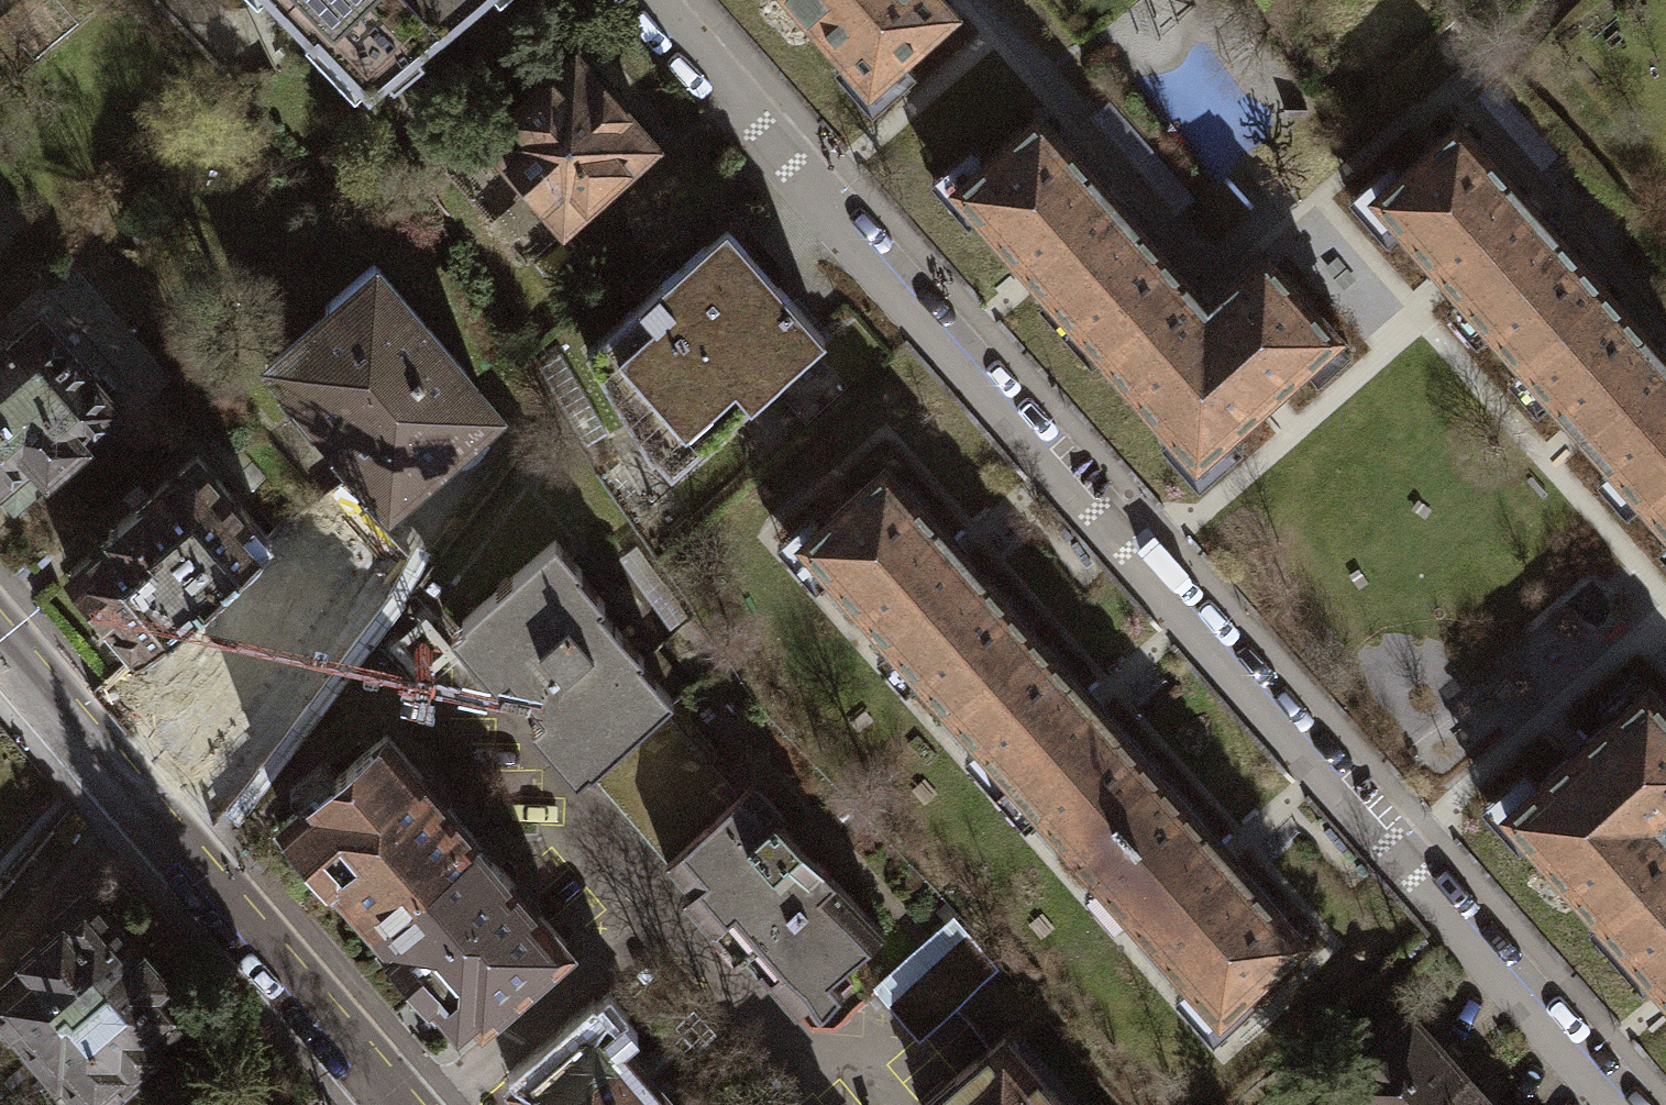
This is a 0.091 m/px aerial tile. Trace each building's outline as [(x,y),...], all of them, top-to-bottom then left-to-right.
[(369,85),(385,70),(394,80),(421,55),(417,50),(472,0),(277,0),(310,36),(318,29),(369,85)] [(951,13),(939,0),(789,0),(868,87),(951,13)] [(486,135),(565,224),(653,147),(574,58),(486,135)] [(956,186),(1102,351),(1182,281),(1039,111),(956,186)] [(1602,286),(1453,121),(1373,193),(1520,358),(1602,286)] [(525,261),(565,224),(486,135),(446,168),(525,261)] [(824,340),(726,226),(584,350),(649,454),(679,432),(686,439),(716,413),(726,423),(824,340)] [(1203,305),(1182,281),(1102,351),(1194,456),(1298,366),(1334,334),(1263,252),(1203,305)] [(460,438),(488,414),(459,366),(370,263),(324,303),(328,309),(264,364),(282,384),(292,375),(380,477),(369,485),(390,509),(443,463),(437,457),(460,438)] [(1602,286),(1520,358),(1645,499),(1665,480),(1665,358),(1602,286)] [(109,407),(30,316),(0,342),(0,495),(3,498),(109,407)] [(1050,597),(912,440),(810,528),(949,686),(1050,597)] [(60,565),(136,652),(262,542),(186,455),(138,497),(60,565)] [(1645,499),(1665,523),(1665,480),(1645,499)] [(523,690),(591,767),(663,711),(677,700),(555,538),(465,616),(523,690)] [(262,542),(136,652),(209,735),(248,701),(335,626),(262,542)] [(1189,755),(1050,597),(949,686),(1087,844),(1189,755)] [(1597,916),(1665,856),(1665,821),(1663,818),(1665,816),(1665,713),(1644,688),(1504,811),(1597,916)] [(738,790),(663,711),(591,767),(663,855),(795,1008),(881,928),(772,817),(779,810),(750,780),(738,790)] [(458,1028),(556,945),(479,855),(375,733),(277,816),(458,1028)] [(1327,913),(1189,755),(1087,844),(1225,1001),(1327,913)] [(1597,916),(1665,995),(1665,856),(1597,916)] [(140,956),(85,893),(15,954),(23,963),(0,983),(0,1014),(22,1040),(64,1004),(73,1014),(140,956)] [(956,918),(878,984),(920,1034),(999,968),(956,918)] [(140,956),(73,1014),(64,1004),(22,1040),(52,1075),(41,1086),(58,1104),(93,1104),(156,1050),(148,1041),(186,1008),(140,956)] [(1351,1104),(1424,1104),(1463,1071),(1415,1015),(1334,1086),(1351,1104)] [(520,1104),(660,1104),(587,1018),(548,1052),(505,1087),(520,1104)] [(1006,1036),(928,1104),(1067,1104),(1006,1036)] [(1463,1071),(1424,1104),(1492,1104),(1463,1071)] [(255,1091),(238,1104),(267,1104),(255,1091)]
